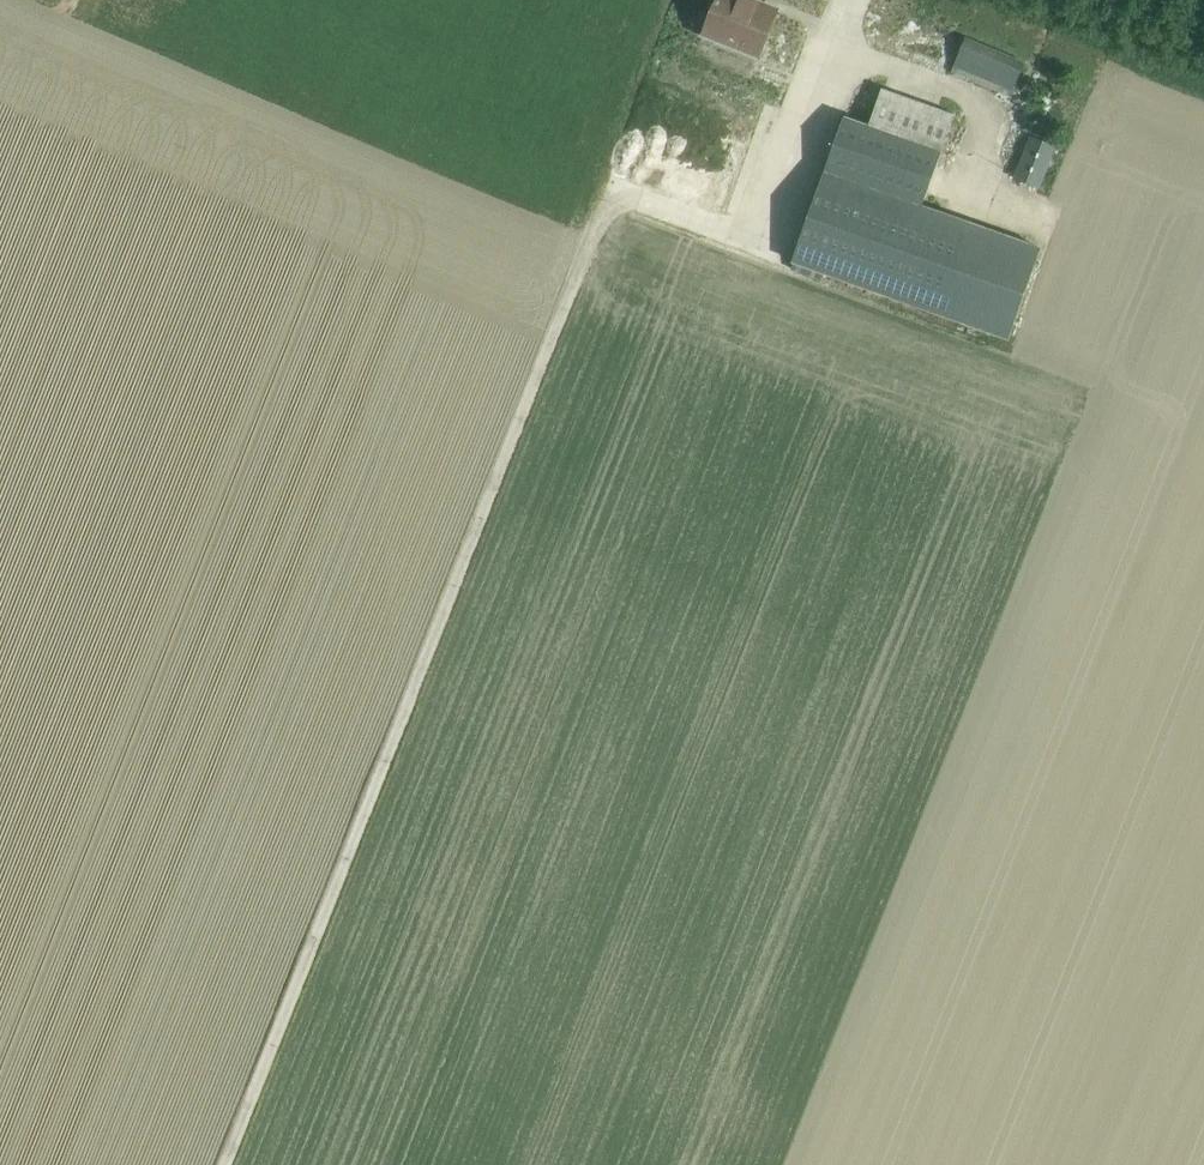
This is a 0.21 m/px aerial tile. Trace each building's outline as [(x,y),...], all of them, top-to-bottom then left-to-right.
[(704,33),(760,55),(778,11),(751,0),(718,0),(704,33)] [(955,67),(1013,91),(1025,63),(967,38),(955,67)] [(883,89),(870,126),(942,152),(955,115),(883,89)] [(794,262),(1009,338),(1042,248),(922,205),(942,152),(846,117),(794,262)] [(1015,178),(1040,188),(1056,146),(1031,136),(1015,178)]
